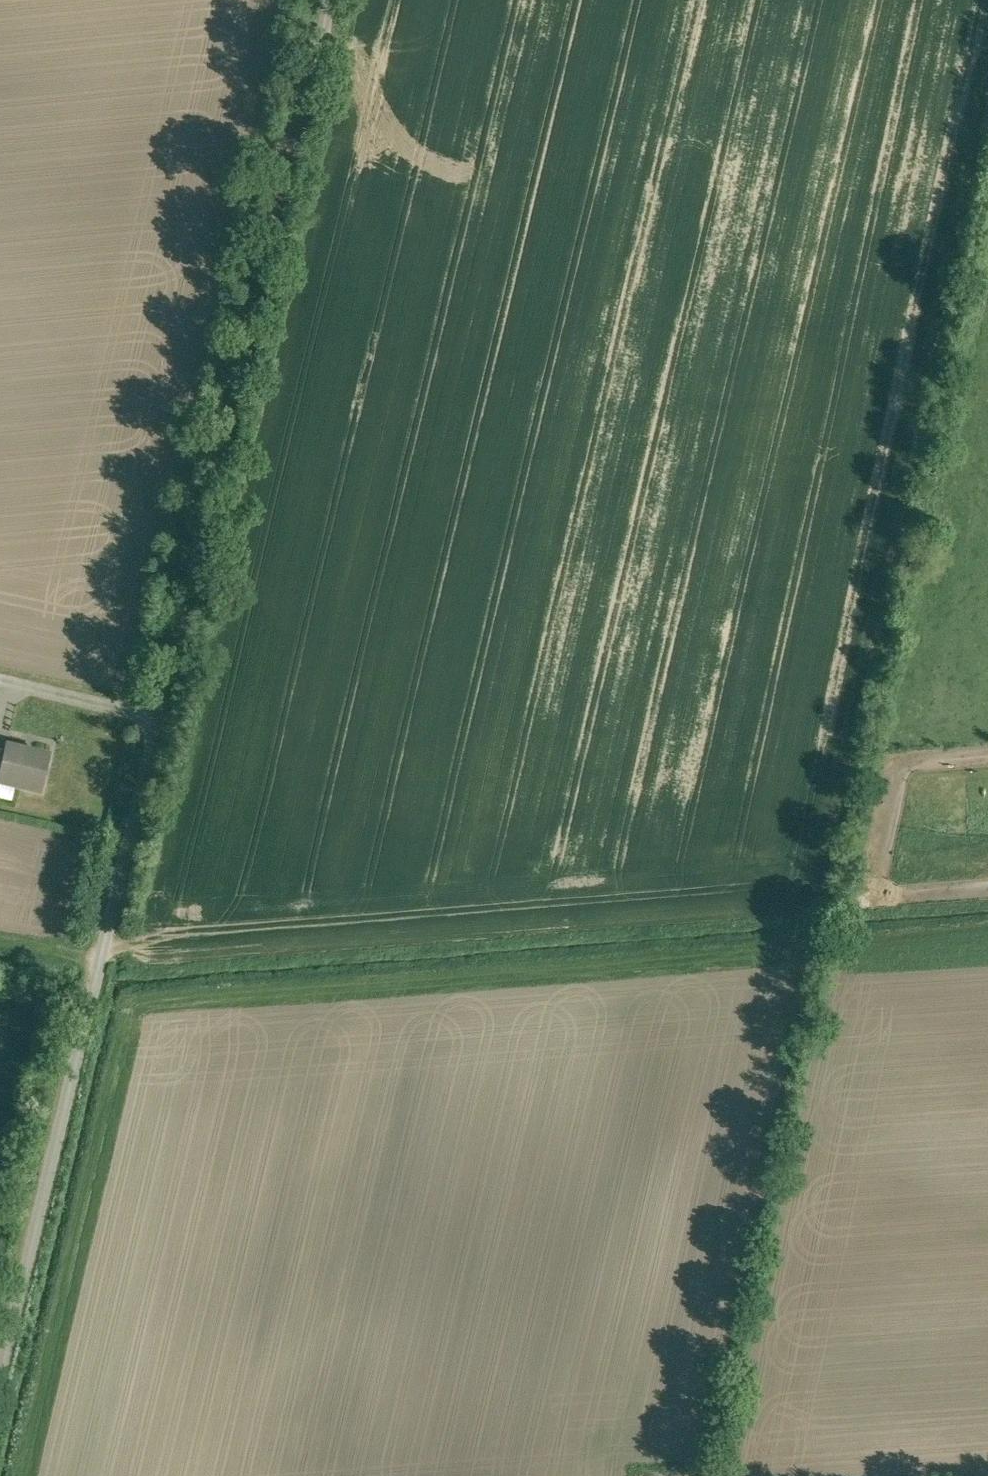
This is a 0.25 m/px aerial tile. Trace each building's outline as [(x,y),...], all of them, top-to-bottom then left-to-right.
[(5,745),(3,756),(0,767),(0,782),(41,791),(49,755),(5,745)]
